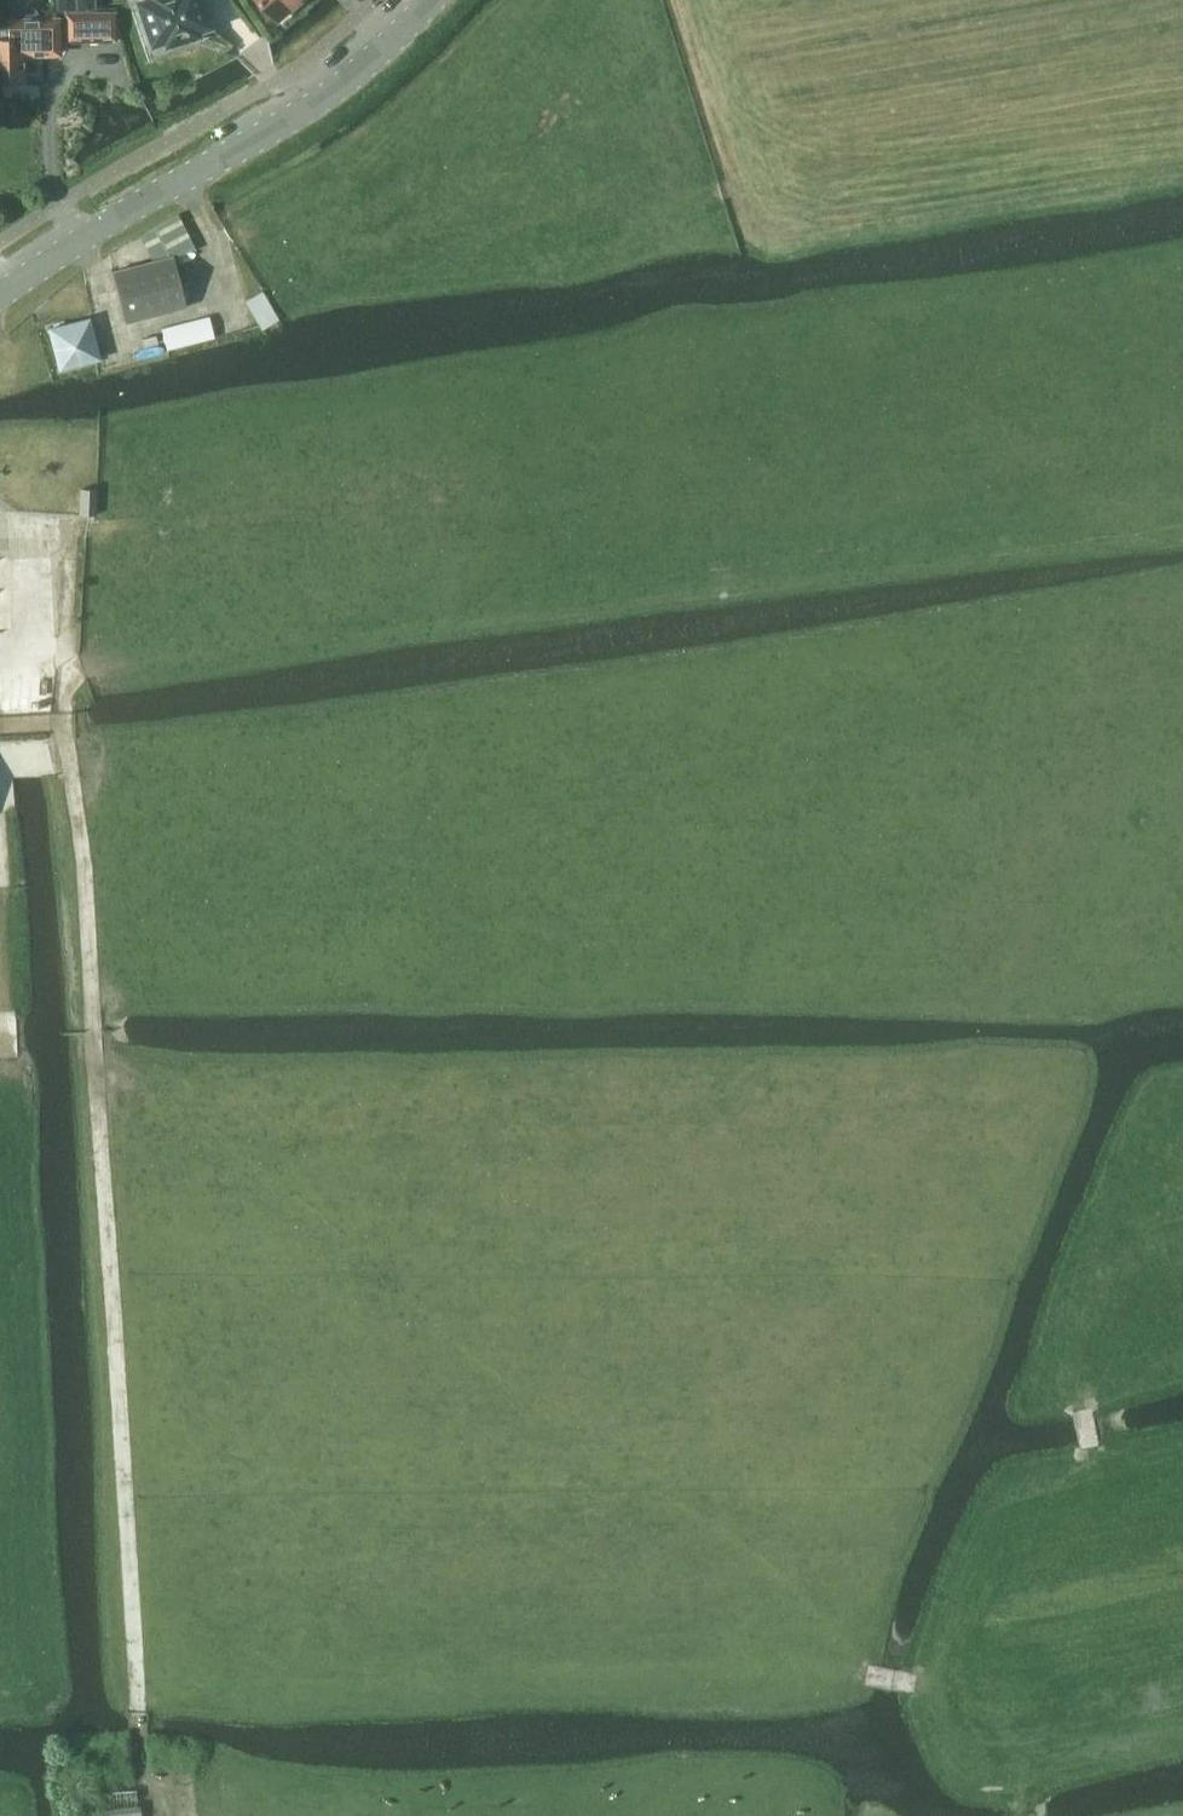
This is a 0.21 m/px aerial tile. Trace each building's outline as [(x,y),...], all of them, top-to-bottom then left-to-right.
[(54,11),(67,10),(67,0),(54,0),(54,11)] [(206,26),(208,26),(200,0),(154,0),(154,5),(141,9),(153,44),(206,26)] [(290,10),(302,0),(262,0),(279,20),(290,10)] [(59,18),(58,18),(39,19),(39,14),(35,9),(31,7),(26,6),(21,9),(18,14),(18,19),(9,19),(0,19),(0,81),(24,81),(24,55),(60,55),(59,18)] [(117,41),(116,16),(116,13),(115,13),(96,13),(78,13),(66,14),(66,43),(117,41)] [(192,239),(179,215),(141,236),(154,260),(192,239)] [(173,256),(113,272),(126,322),(187,307),(173,256)] [(266,288),(248,297),(263,325),(281,316),(266,288)] [(91,312),(49,323),(60,366),(103,355),(91,312)] [(81,488),(80,513),(97,513),(98,489),(81,488)] [(97,1810),(83,1811),(83,1815),(142,1815),(141,1805),(138,1805),(136,1789),(97,1792),(97,1810)]
